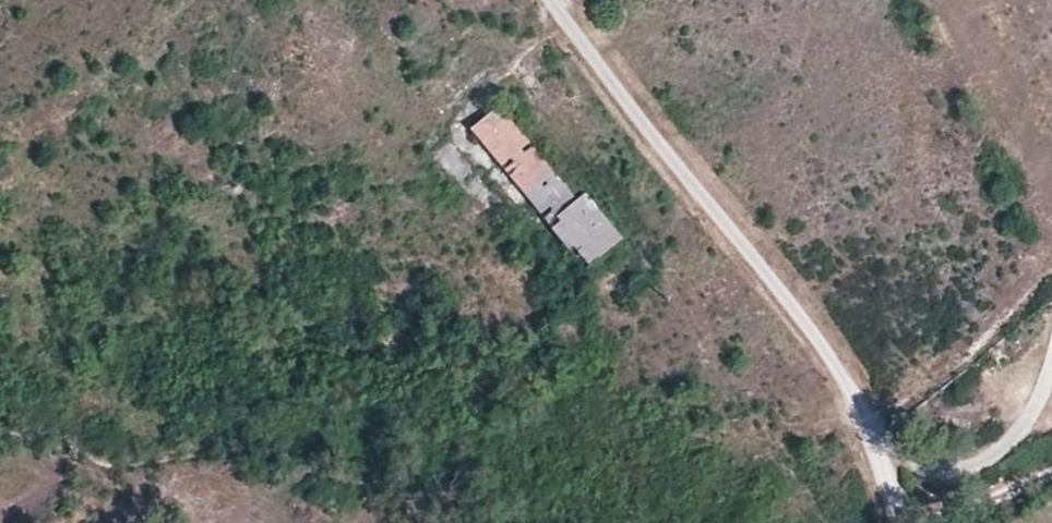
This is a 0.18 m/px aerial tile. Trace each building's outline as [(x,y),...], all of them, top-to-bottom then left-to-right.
[(578,202),(500,107),(473,129),(586,269),(622,240),(586,195),(578,202)]
